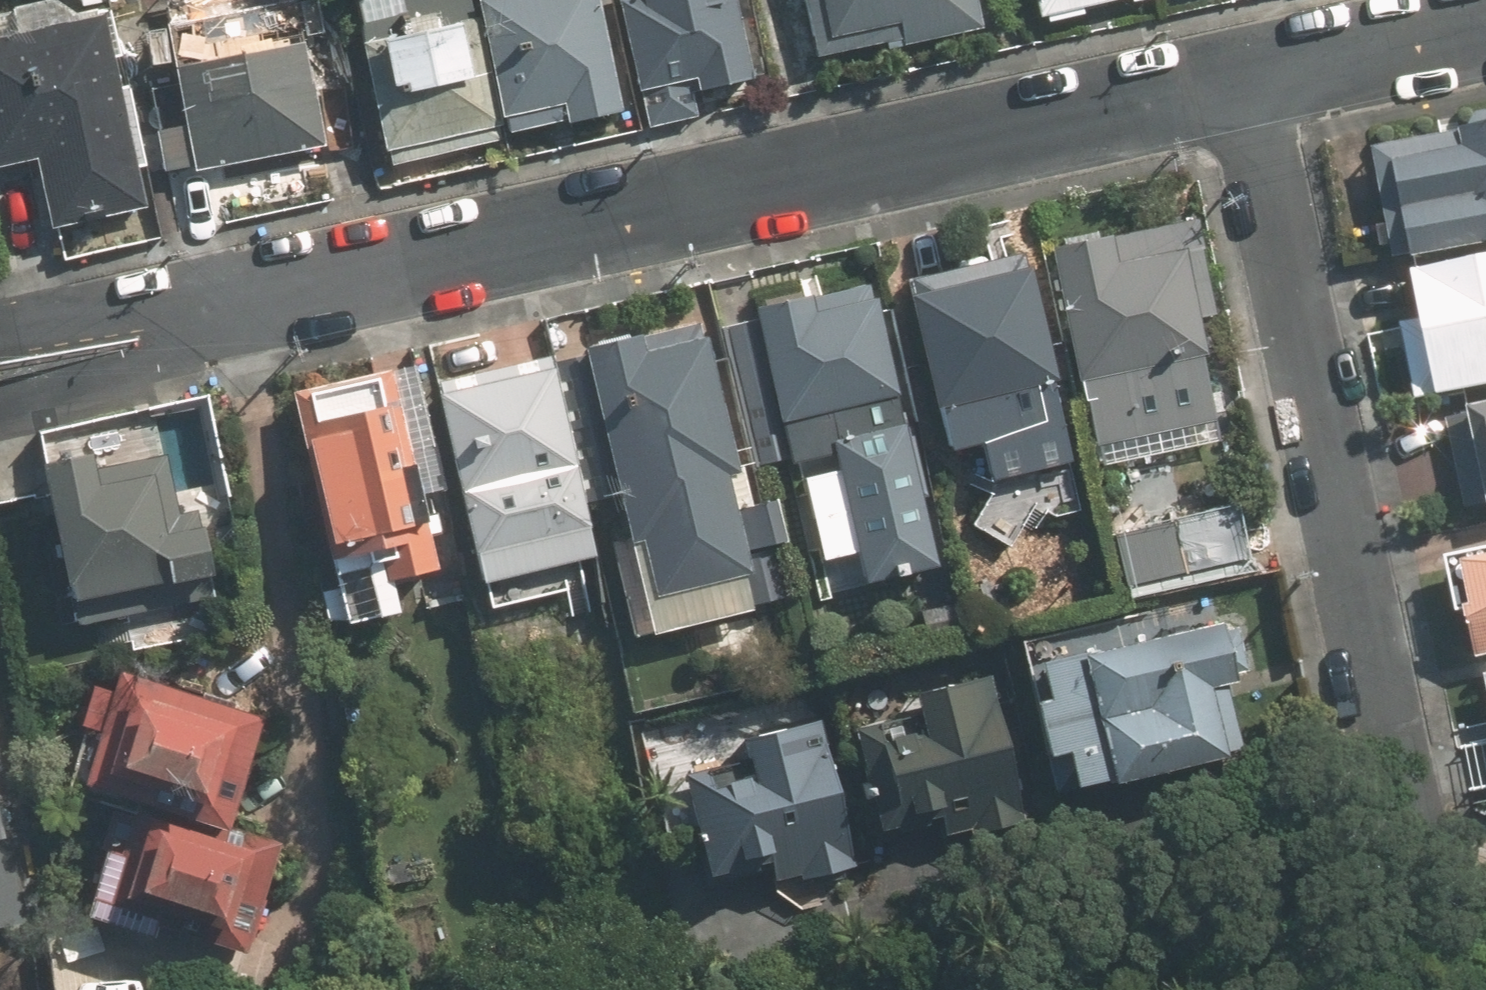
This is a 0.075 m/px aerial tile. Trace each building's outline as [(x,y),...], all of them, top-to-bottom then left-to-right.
[(179,93),(167,96),(172,122),(155,126),(167,178),(328,142),(296,0),(289,0),(164,28),(179,93)] [(471,0),(353,0),(390,163),(502,137),(471,0)] [(502,137),(637,106),(612,0),(471,0),(502,137)] [(642,130),(707,115),(702,91),(755,79),(737,0),(612,0),(637,106),(642,130)] [(976,0),(801,0),(818,67),(982,25),(976,0)] [(1047,15),(1108,0),(1043,0),(1047,15)] [(0,37),(0,171),(39,162),(55,229),(159,205),(113,10),(0,37)] [(1473,109),(1472,121),(1467,123),(1468,128),(1356,151),(1377,252),(1409,245),(1413,261),(1485,246),(1485,111),(1473,109)] [(1050,246),(1087,421),(1128,412),(1138,459),(1233,439),(1186,217),(1050,246)] [(1423,267),(1414,269),(1362,280),(1372,331),(1400,325),(1415,400),(1466,389),(1485,385),(1485,254),(1423,267)] [(913,283),(947,449),(985,441),(995,489),(1077,472),(1067,425),(1032,258),(913,283)] [(865,591),(940,575),(881,292),(728,324),(756,456),(794,448),(817,560),(857,552),(865,591)] [(429,348),(480,590),(605,564),(554,322),(429,348)] [(647,637),(770,611),(758,552),(788,545),(777,496),(748,502),(711,327),(588,353),(647,637)] [(428,530),(453,525),(421,371),(292,398),(340,625),(396,614),(390,583),(437,573),(428,530)] [(1469,406),(1477,447),(1485,445),(1485,403),(1469,406)] [(68,598),(215,570),(204,511),(176,517),(163,447),(44,470),(68,598)] [(1225,501),(1096,529),(1107,584),(1237,556),(1225,501)] [(1476,665),(1485,663),(1485,543),(1452,551),(1476,665)] [(1081,796),(1240,755),(1222,682),(1250,675),(1239,631),(1137,658),(1127,621),(1018,649),(1047,759),(1070,753),(1081,796)] [(876,826),(1019,789),(989,674),(907,696),(913,719),(852,735),(876,826)] [(99,791),(148,805),(119,907),(248,945),(278,843),(233,829),(264,720),(130,682),(99,791)] [(857,859),(822,725),(743,746),(747,762),(683,778),(706,869),(764,854),(771,881),(857,859)] [(19,920),(4,840),(11,839),(0,782),(0,923),(19,920)]
